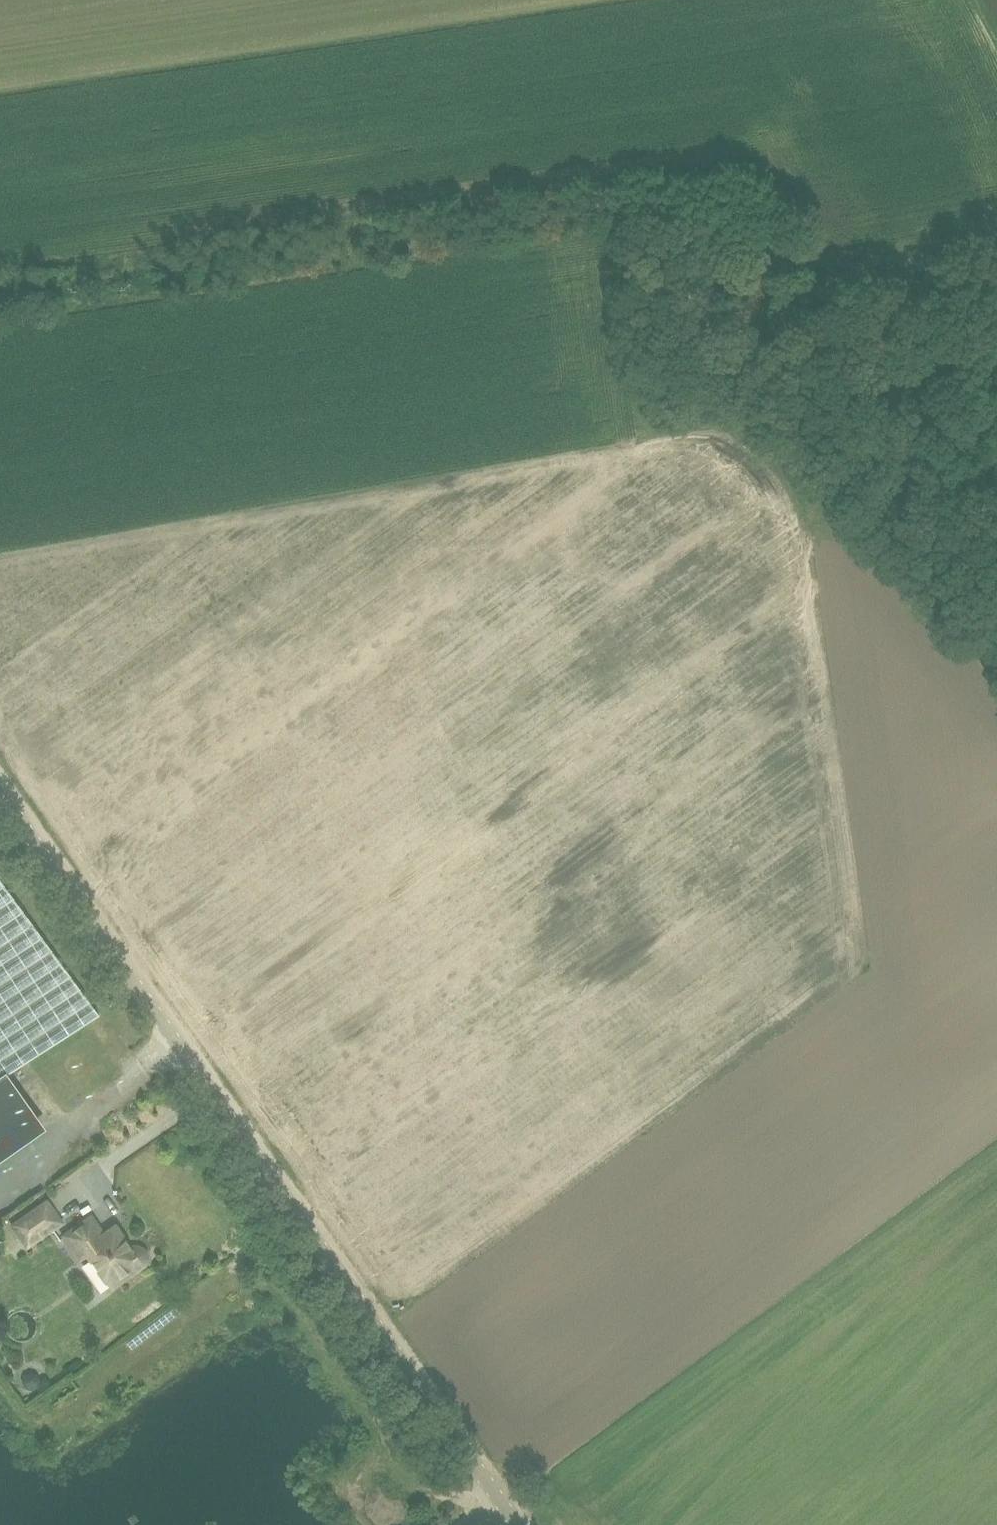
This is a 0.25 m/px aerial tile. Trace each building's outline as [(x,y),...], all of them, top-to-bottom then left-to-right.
[(98,1015),(0,882),(0,1159),(41,1130),(5,1079),(99,1017),(98,1015)] [(47,1203),(14,1226),(28,1246),(61,1223),(47,1203)] [(126,1242),(125,1242),(116,1228),(104,1236),(91,1218),(65,1237),(81,1260),(88,1255),(112,1288),(142,1267),(143,1266),(145,1265),(145,1263),(146,1262),(146,1260),(147,1259),(146,1257),(146,1256),(146,1254),(145,1253),(144,1251),(143,1250),(141,1250),(140,1249),(138,1249),(137,1248),(135,1248),(133,1249),(132,1249),(129,1251),(125,1245),(125,1244),(126,1244),(126,1243),(126,1242)]
